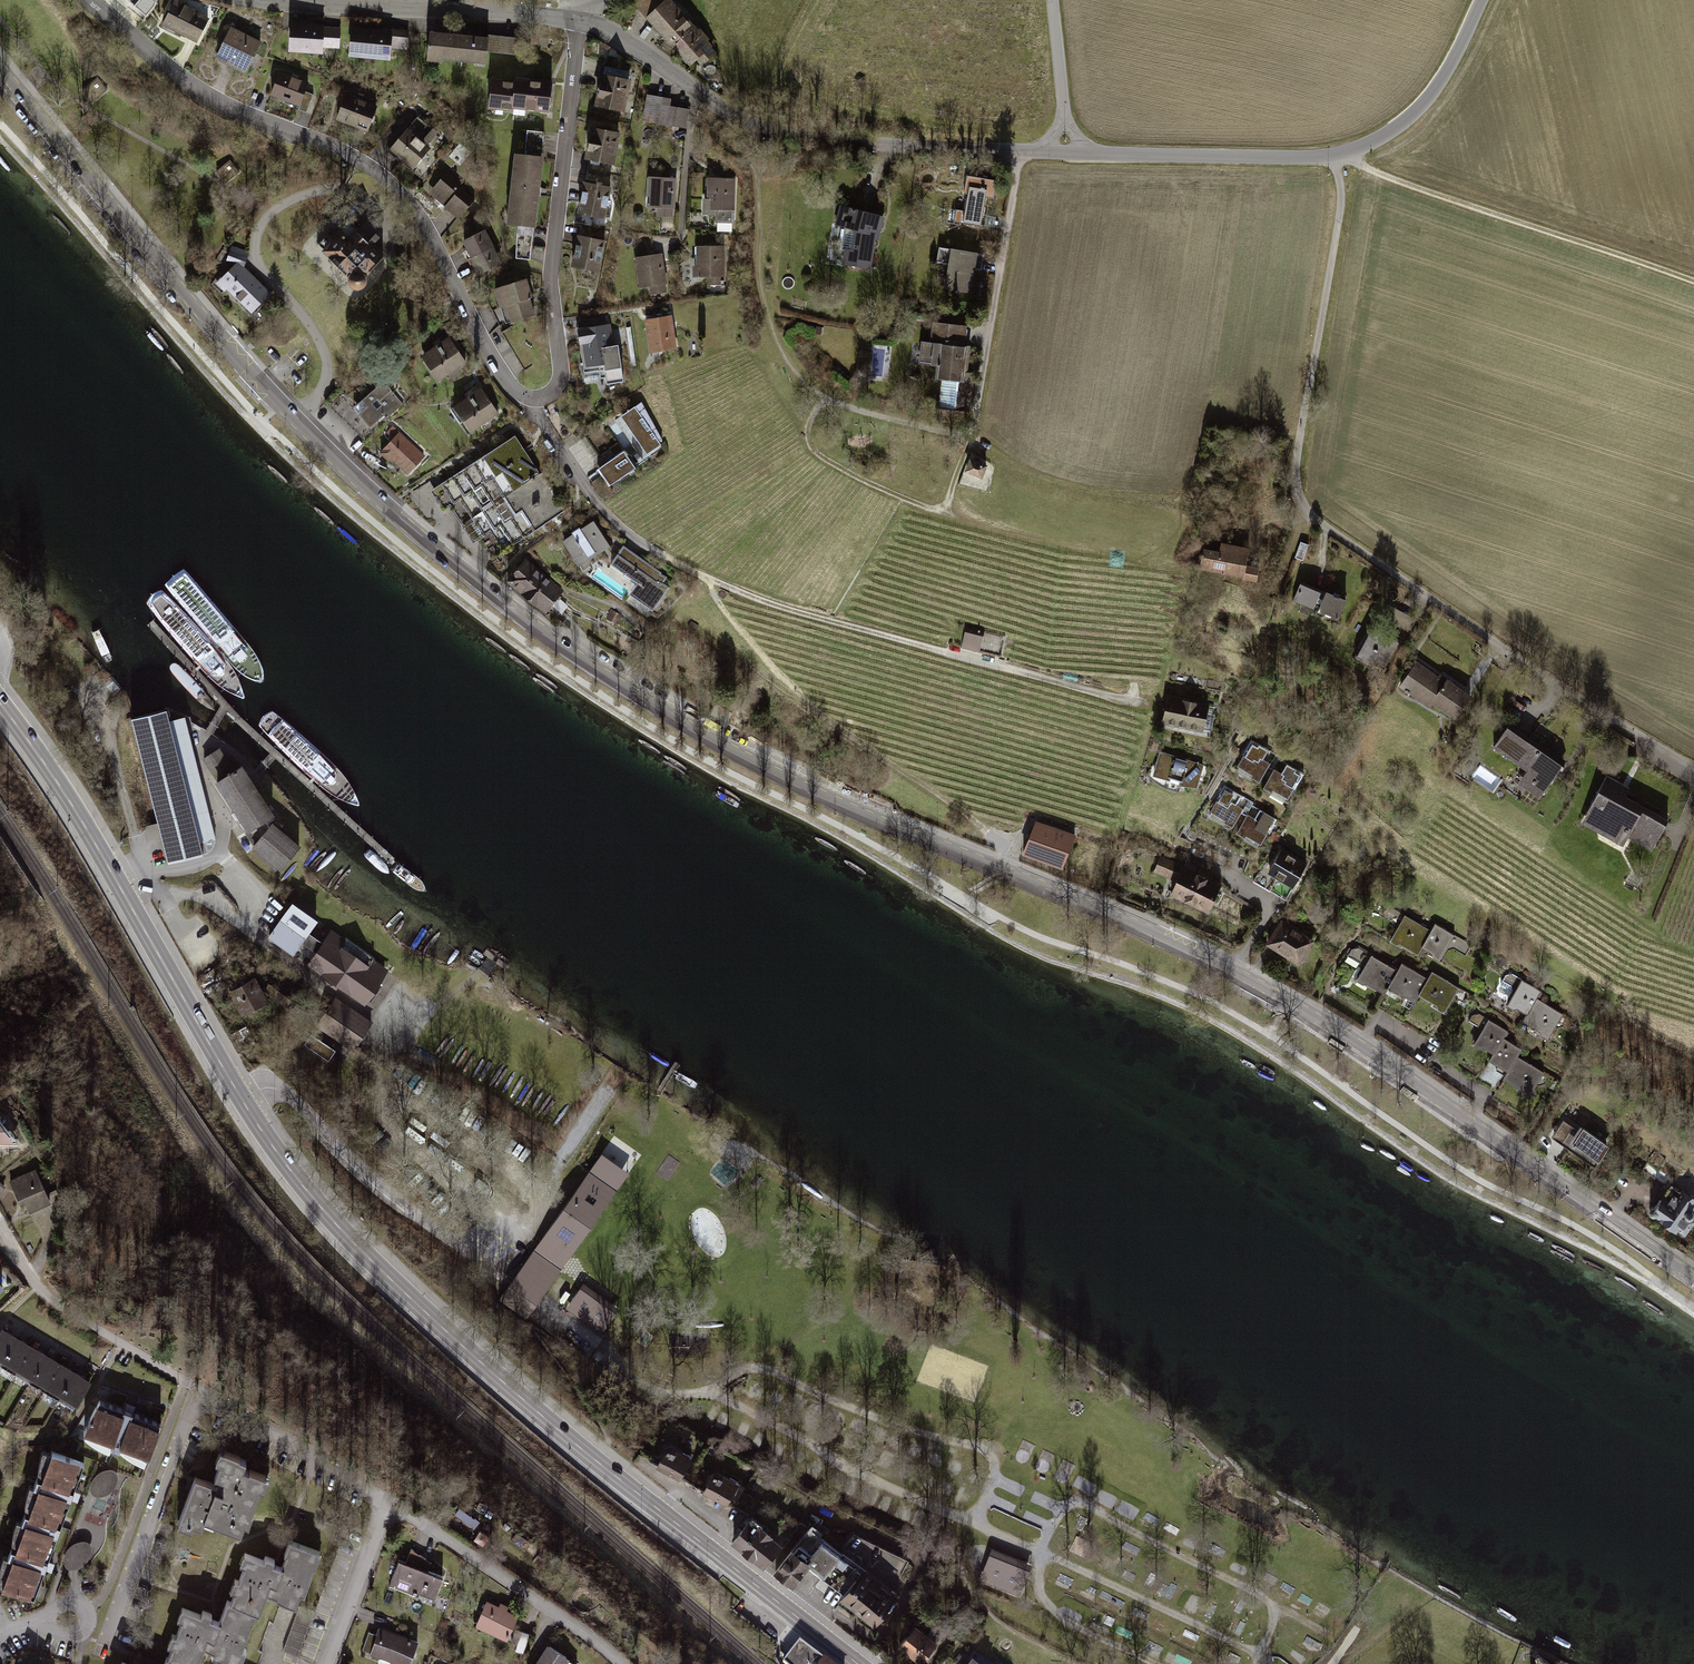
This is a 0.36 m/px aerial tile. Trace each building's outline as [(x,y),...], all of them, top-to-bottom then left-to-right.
[(150,0),(119,0),(142,18),(154,3),(150,0)] [(670,0),(639,0),(633,6),(645,19),(690,67),(696,62),(701,67),(718,52),(708,42),(710,40),(700,29),(698,31),(670,0)] [(211,46),(222,23),(179,3),(168,26),(211,46)] [(339,32),(294,26),(291,52),(336,57),(339,32)] [(395,35),(353,30),(349,58),(391,64),(395,35)] [(269,47),(229,33),(220,57),(261,71),(269,47)] [(496,53),(497,41),(443,35),(440,61),(494,67),(496,53)] [(531,39),(497,35),(496,53),(529,57),(531,39)] [(634,73),(604,67),(595,106),(625,112),(634,73)] [(315,109),(321,87),(282,75),(275,97),(315,109)] [(108,93),(97,81),(84,92),(95,105),(108,93)] [(553,86),(501,81),(499,108),(550,113),(553,86)] [(672,98),(649,94),(646,115),(660,118),(659,126),(687,130),(691,110),(671,107),(672,98)] [(374,133),(383,109),(346,97),(338,120),(374,133)] [(421,118),(389,154),(412,175),(444,139),(421,118)] [(618,128),(594,128),(594,167),(618,167),(618,128)] [(521,141),(511,237),(535,239),(545,143),(521,141)] [(226,160),(214,171),(223,181),(235,170),(226,160)] [(995,173),(961,168),(953,213),(987,218),(995,173)] [(476,201),(451,174),(432,191),(457,218),(476,201)] [(676,176),(649,174),(647,210),(673,212),(676,176)] [(733,177),(707,177),(707,213),(733,213),(733,177)] [(614,183),(587,183),(587,217),(613,218),(614,183)] [(884,218),(840,207),(835,225),(845,229),(841,264),(871,270),(875,241),(879,240),(884,218)] [(352,271),(350,272),(349,274),(348,276),(347,278),(347,281),(348,283),(349,286),(351,287),(353,289),(357,289),(360,289),(362,288),(364,286),(365,285),(366,282),(367,280),(367,278),(366,276),(384,256),(373,246),(380,238),(375,234),(368,241),(353,226),(354,223),(346,222),(346,228),(334,241),(327,234),(318,244),(333,258),(331,259),(331,263),(336,265),(339,262),(348,270),(349,269),(352,271)] [(460,244),(467,261),(498,247),(491,231),(460,244)] [(612,234),(580,234),(579,271),(611,272),(612,234)] [(247,252),(232,247),(229,260),(243,264),(247,252)] [(725,247),(693,248),(695,287),(727,286),(725,247)] [(984,255),(940,247),(936,263),(949,265),(945,290),(972,295),(976,270),(982,271),(984,255)] [(468,261),(475,279),(506,265),(499,248),(468,261)] [(663,252),(638,254),(640,295),(666,294),(663,252)] [(269,294),(237,263),(220,280),(251,311),(269,294)] [(500,292),(507,309),(537,297),(530,280),(500,292)] [(506,313),(514,331),(543,319),(535,300),(506,313)] [(672,317),(646,319),(649,357),(675,355),(672,317)] [(968,326),(933,322),(930,342),(922,341),(919,365),(936,368),(934,381),(940,382),(936,422),(963,425),(964,410),(971,410),(975,383),(964,382),(970,347),(966,347),(968,326)] [(612,328),(584,334),(594,386),(623,380),(612,328)] [(420,350),(443,385),(469,368),(446,333),(420,350)] [(407,404),(386,383),(358,410),(341,391),(328,404),(366,443),(407,404)] [(471,439),(501,420),(482,391),(452,410),(471,439)] [(638,401),(618,415),(644,453),(657,443),(656,441),(659,439),(638,401)] [(435,458),(403,430),(382,454),(415,482),(435,458)] [(568,512),(517,434),(436,488),(450,509),(460,503),(481,534),(487,530),(503,554),(568,512)] [(620,451),(594,468),(605,485),(631,468),(620,451)] [(992,462),(974,456),(968,471),(986,477),(992,462)] [(621,543),(603,520),(573,544),(591,567),(621,543)] [(1259,551),(1195,538),(1188,574),(1252,587),(1259,551)] [(675,577),(633,550),(623,565),(652,584),(645,595),(667,609),(681,588),(671,582),(675,577)] [(574,588),(531,557),(513,582),(555,613),(574,588)] [(1348,602),(1294,575),(1277,608),(1332,635),(1348,602)] [(628,616),(616,609),(612,616),(624,623),(628,616)] [(1392,639),(1358,622),(1341,654),(1375,672),(1392,639)] [(1010,638),(970,630),(966,646),(1006,654),(1010,638)] [(1471,690),(1409,655),(1389,692),(1451,726),(1471,690)] [(1229,714),(1176,694),(1165,723),(1218,743),(1229,714)] [(131,718),(167,863),(202,855),(198,842),(214,838),(185,718),(170,722),(167,710),(131,718)] [(1565,759),(1508,723),(1493,745),(1526,769),(1517,782),(1540,797),(1565,759)] [(1282,752),(1257,743),(1249,768),(1273,776),(1282,752)] [(1215,767),(1161,748),(1151,776),(1204,795),(1215,767)] [(233,773),(219,750),(203,759),(248,833),(272,818),(241,768),(233,773)] [(1311,774),(1289,766),(1280,790),(1301,798),(1311,774)] [(1666,820),(1594,781),(1574,817),(1646,856),(1666,820)] [(1252,799),(1226,789),(1216,816),(1241,825),(1252,799)] [(1279,811),(1256,801),(1246,827),(1269,836),(1279,811)] [(1072,833),(1036,820),(1025,851),(1061,864),(1072,833)] [(272,826),(254,848),(281,870),(299,848),(272,826)] [(1308,865),(1270,844),(1255,869),(1294,891),(1308,865)] [(1223,875),(1162,852),(1148,886),(1209,910),(1223,875)] [(266,940),(294,959),(303,947),(315,955),(307,967),(341,991),(343,988),(367,1005),(388,975),(330,933),(322,944),(311,936),(320,922),(293,903),(266,940)] [(1423,925),(1396,907),(1378,934),(1405,952),(1423,925)] [(1314,940),(1277,918),(1259,949),(1295,971),(1314,940)] [(1455,938),(1429,922),(1413,947),(1439,963),(1455,938)] [(1458,936),(1453,944),(1468,952),(1473,944),(1458,936)] [(1388,977),(1361,959),(1341,988),(1368,1007),(1388,977)] [(1422,986),(1396,968),(1377,996),(1404,1014),(1422,986)] [(1536,989),(1507,971),(1491,997),(1519,1015),(1536,989)] [(1456,994),(1429,976),(1411,1004),(1438,1021),(1456,994)] [(255,981),(230,993),(241,1015),(266,1003),(255,981)] [(298,1000),(277,985),(272,991),(293,1007),(298,1000)] [(1561,1015),(1534,997),(1517,1023),(1544,1041),(1561,1015)] [(336,999),(316,1028),(353,1052),(372,1023),(336,999)] [(1450,1037),(1478,1055),(1495,1027),(1467,1010),(1450,1037)] [(330,1060),(338,1051),(318,1036),(311,1046),(330,1060)] [(1474,1065),(1501,1080),(1516,1053),(1490,1038),(1474,1065)] [(1539,1080),(1510,1064),(1494,1093),(1523,1109),(1539,1080)] [(1604,1148),(1572,1124),(1557,1145),(1589,1168),(1604,1148)] [(13,1144),(0,1127),(0,1144),(13,1144)] [(512,1277),(500,1294),(526,1313),(538,1296),(629,1171),(602,1152),(512,1277)] [(719,1176),(727,1166),(717,1158),(709,1168),(719,1176)] [(36,1171),(10,1182),(21,1205),(26,1203),(30,1213),(50,1204),(36,1171)] [(723,1190),(729,1182),(719,1174),(713,1183),(723,1190)] [(1671,1184),(1655,1206),(1652,1207),(1650,1209),(1650,1213),(1653,1215),(1656,1215),(1660,1218),(1659,1220),(1676,1231),(1678,1229),(1685,1234),(1693,1222),(1693,1217),(1693,1216),(1693,1215),(1693,1210),(1693,1209),(1692,1209),(1693,1206),(1693,1196),(1681,1187),(1680,1189),(1671,1184)] [(6,1306),(3,1302),(15,1293),(0,1275),(0,1310),(6,1306)] [(584,1281),(567,1307),(603,1332),(620,1306),(584,1281)] [(0,1331),(0,1365),(74,1408),(91,1379),(76,1370),(71,1367),(52,1355),(41,1349),(19,1336),(11,1331),(3,1327),(0,1331)] [(99,1400),(84,1431),(149,1455),(161,1423),(99,1400)] [(53,1444),(0,1584),(32,1596),(45,1564),(71,1494),(85,1457),(53,1444)] [(238,1454),(220,1448),(215,1460),(220,1461),(213,1481),(194,1474),(176,1524),(193,1530),(195,1524),(202,1527),(205,1518),(241,1531),(244,1521),(248,1523),(253,1510),(251,1509),(260,1485),(264,1486),(268,1475),(241,1466),(244,1458),(238,1456),(238,1454)] [(738,1480),(714,1468),(701,1492),(725,1505),(738,1480)] [(1114,1508),(1121,1494),(1105,1487),(1098,1500),(1114,1508)] [(1156,1531),(1161,1518),(1147,1513),(1142,1525),(1156,1531)] [(780,1540),(745,1517),(728,1541),(763,1565),(780,1540)] [(805,1558),(821,1537),(828,1526),(816,1517),(793,1549),(805,1558)] [(873,1622),(896,1591),(821,1537),(805,1558),(810,1561),(806,1566),(842,1592),(838,1597),(873,1622)] [(93,1550),(76,1541),(65,1563),(82,1572),(93,1550)] [(260,1544),(238,1599),(276,1613),(283,1594),(313,1606),(334,1553),(304,1541),(297,1558),(278,1551),(276,1557),(263,1552),(265,1546),(260,1544)] [(793,1549),(790,1547),(772,1571),(792,1585),(810,1561),(805,1558),(793,1549)] [(1019,1594),(1032,1563),(992,1547),(979,1578),(1019,1594)] [(406,1562),(399,1559),(390,1583),(413,1592),(415,1589),(433,1596),(441,1575),(427,1570),(430,1562),(411,1549),(406,1562)] [(1237,1558),(1234,1566),(1245,1569),(1248,1561),(1237,1558)] [(1061,1574),(1056,1585),(1070,1590),(1074,1579),(1061,1574)] [(1108,1607),(1121,1612),(1125,1601),(1113,1596),(1108,1607)] [(173,1657),(192,1663),(213,1663),(218,1651),(251,1663),(256,1663),(276,1613),(238,1599),(233,1614),(213,1606),(211,1613),(198,1608),(201,1601),(196,1599),(173,1657)] [(499,1606),(488,1601),(478,1622),(506,1635),(516,1613),(506,1609),(508,1606),(500,1603),(499,1606)] [(299,1662),(312,1619),(303,1616),(306,1605),(301,1603),(285,1658),(299,1662)] [(1131,1620),(1146,1624),(1149,1612),(1135,1608),(1131,1620)] [(1171,1635),(1176,1622),(1159,1615),(1154,1628),(1171,1635)] [(936,1636),(913,1621),(898,1644),(920,1659),(936,1636)] [(1246,1625),(1234,1621),(1231,1631),(1244,1635),(1246,1625)] [(379,1626),(376,1635),(370,1653),(401,1663),(413,1663),(421,1641),(379,1626)] [(1130,1644),(1135,1632),(1120,1627),(1116,1639),(1130,1644)] [(1186,1628),(1181,1641),(1196,1648),(1202,1634),(1186,1628)] [(370,1653),(376,1635),(370,1633),(364,1650),(370,1653)] [(801,1640),(782,1663),(783,1663),(831,1663),(801,1640)] [(1151,1641),(1145,1654),(1159,1659),(1164,1646),(1151,1641)] [(1221,1656),(1224,1646),(1212,1642),(1209,1653),(1221,1656)] [(548,1645),(536,1663),(563,1663),(568,1657),(548,1645)]
